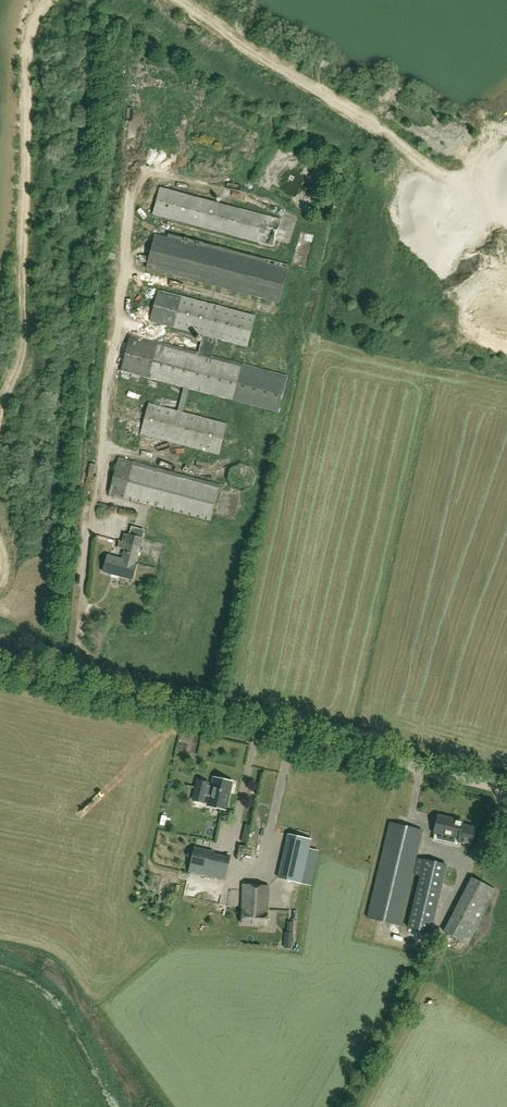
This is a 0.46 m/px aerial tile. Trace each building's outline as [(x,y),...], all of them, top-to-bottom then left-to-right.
[(153,214),(274,247),(281,221),(160,188),(153,214)] [(155,235),(147,268),(277,300),(286,263),(168,234),(167,238),(155,235)] [(247,348),(255,317),(159,292),(151,322),(203,336),(217,340),(247,348)] [(279,412),(288,376),(213,357),(217,340),(203,336),(198,353),(131,335),(121,371),(184,387),(189,389),(279,412)] [(183,413),(189,389),(184,387),(178,412),(148,404),(140,435),(219,455),(227,424),(183,413)] [(118,459),(109,494),(210,521),(220,486),(118,459)] [(147,528),(152,510),(143,508),(138,526),(147,528)] [(143,539),(134,536),(124,534),(122,543),(120,542),(118,548),(125,550),(122,559),(107,555),(103,572),(132,580),(136,564),(136,563),(143,539)] [(192,761),(196,748),(184,745),(181,758),(192,761)] [(221,809),(226,810),(232,782),(228,781),(228,780),(219,778),(218,779),(214,778),(212,786),(208,785),(208,783),(197,780),(196,788),(195,793),(210,797),(208,805),(212,807),(221,809)] [(463,822),(437,816),(433,833),(457,839),(457,842),(471,845),(475,828),(462,825),(463,822)] [(367,918),(399,925),(421,830),(389,823),(367,918)] [(281,869),(279,878),(301,883),(311,840),(288,835),(286,844),(288,845),(282,869),(281,869)] [(228,857),(227,859),(213,855),(214,853),(194,849),(189,870),(225,878),(230,857),(228,857)] [(447,858),(419,852),(416,863),(423,864),(408,928),(429,933),(447,858)] [(472,879),(452,918),(445,932),(468,944),(475,930),(495,891),(472,879)] [(243,886),(241,925),(267,926),(269,887),(243,886)] [(278,910),(268,910),(267,932),(278,932),(278,910)]
